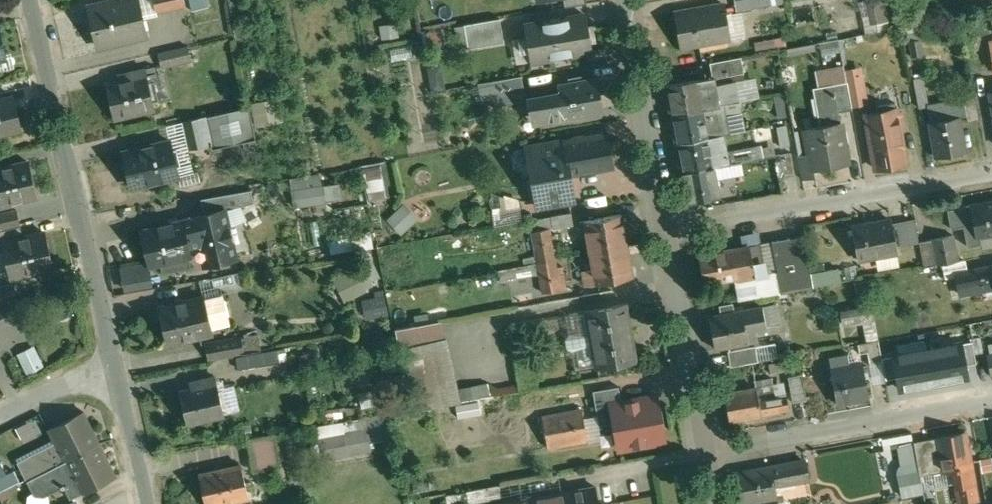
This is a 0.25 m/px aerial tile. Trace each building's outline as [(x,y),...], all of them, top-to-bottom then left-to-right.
[(90,6),(99,45),(147,34),(139,0),(116,0),(90,6)] [(158,10),(186,4),(185,0),(156,0),(158,10)] [(862,28),(882,27),(879,0),(860,0),(862,28)] [(725,3),(708,6),(709,7),(678,13),(678,11),(677,12),(683,45),(732,36),(725,3)] [(588,14),(526,25),(532,60),(594,49),(592,40),(597,39),(594,23),(589,24),(588,14)] [(501,17),(466,24),(470,47),(505,41),(501,17)] [(443,33),(427,36),(429,48),(445,44),(443,33)] [(838,36),(816,40),(818,56),(841,52),(838,36)] [(921,38),(910,40),(913,54),(924,52),(921,38)] [(188,45),(158,52),(162,66),(191,60),(188,45)] [(742,55),(710,61),(713,78),(745,71),(742,55)] [(154,67),(118,75),(120,82),(108,85),(115,117),(136,112),(136,111),(152,107),(153,109),(154,108),(147,75),(155,73),(154,67)] [(868,100),(863,72),(847,75),(848,80),(852,103),(868,100)] [(522,74),(493,80),(497,104),(527,98),(522,74)] [(930,103),(925,76),(915,78),(921,105),(930,103)] [(599,77),(559,84),(563,108),(565,116),(605,109),(602,91),(604,91),(602,78),(599,78),(599,77)] [(699,78),(667,84),(673,114),(704,108),(703,101),(713,99),(710,83),(700,85),(699,78)] [(852,103),(848,80),(834,83),(839,110),(840,110),(853,107),(852,103)] [(736,81),(715,85),(719,105),(720,105),(740,101),(736,81)] [(834,83),(819,85),(826,122),(841,120),(840,110),(839,110),(834,83)] [(561,92),(535,97),(538,113),(563,108),(561,92)] [(0,99),(0,133),(22,128),(15,96),(0,99)] [(980,118),(976,96),(965,98),(969,120),(980,118)] [(740,101),(720,105),(722,115),(742,111),(740,101)] [(896,101),(877,104),(878,110),(867,112),(871,133),(870,134),(876,167),(907,161),(896,101)] [(251,106),(186,121),(191,147),(212,142),(213,148),(257,138),(251,106)] [(704,108),(673,114),(678,142),(679,142),(710,136),(704,108)] [(960,116),(931,120),(937,155),(965,150),(960,116)] [(826,122),(806,126),(811,151),(814,167),(815,167),(849,161),(841,120),(826,122)] [(739,121),(724,124),(726,133),(741,130),(739,121)] [(608,132),(527,146),(538,205),(575,199),(571,172),(614,165),(608,132)] [(710,136),(679,142),(685,170),(715,165),(710,136)] [(170,141),(124,152),(132,187),(178,175),(170,141)] [(741,149),(729,151),(731,162),(742,160),(741,149)] [(793,150),(781,153),(785,174),(797,172),(793,150)] [(811,151),(799,153),(803,177),(816,174),(815,167),(814,167),(811,151)] [(742,160),(731,162),(733,172),(744,170),(742,160)] [(375,161),(358,165),(365,197),(382,193),(375,161)] [(0,169),(0,205),(37,196),(29,162),(0,169)] [(715,165),(685,170),(691,200),(721,194),(715,165)] [(321,172),(291,177),(295,206),(327,201),(325,184),(323,185),(321,172)] [(252,189),(202,198),(206,213),(225,208),(226,209),(255,202),(252,189)] [(949,208),(952,227),(965,224),(969,244),(983,242),(981,234),(991,232),(991,200),(949,208)] [(401,202),(383,217),(396,233),(414,218),(401,202)] [(206,213),(194,215),(195,217),(183,220),(189,247),(201,244),(205,264),(237,257),(226,209),(225,208),(206,213)] [(0,213),(0,228),(22,223),(18,209),(0,213)] [(572,211),(552,214),(555,226),(574,223),(572,211)] [(623,212),(586,219),(591,251),(628,244),(623,212)] [(892,217),(854,225),(860,257),(882,253),(881,248),(898,245),(892,217)] [(183,220),(143,229),(151,264),(191,254),(189,247),(183,220)] [(0,228),(0,245),(3,244),(3,242),(25,237),(22,223),(0,228)] [(551,226),(533,229),(538,261),(556,258),(554,242),(559,241),(558,233),(552,234),(551,226)] [(25,237),(3,242),(3,244),(11,276),(54,266),(46,233),(25,237)] [(955,233),(922,240),(926,264),(926,265),(959,259),(955,233)] [(805,234),(773,239),(779,271),(782,291),(815,285),(812,271),(805,234)] [(763,241),(752,243),(755,260),(758,276),(760,276),(757,260),(766,258),(763,241)] [(752,243),(734,246),(737,263),(755,260),(752,243)] [(628,244),(591,251),(596,282),(634,275),(628,244)] [(734,246),(700,252),(706,283),(739,277),(737,263),(734,246)] [(556,258),(538,261),(544,291),(562,288),(561,283),(567,282),(564,267),(558,268),(556,258)] [(338,301),(369,288),(365,277),(373,274),(366,259),(327,275),(338,301)] [(755,260),(737,263),(739,277),(740,279),(758,276),(755,260)] [(154,284),(149,262),(121,267),(125,289),(154,284)] [(957,270),(961,291),(983,287),(982,283),(991,281),(991,264),(957,270)] [(840,266),(812,271),(815,285),(842,280),(840,266)] [(779,271),(767,274),(768,278),(757,280),(760,295),(782,291),(779,271)] [(0,287),(0,302),(17,298),(13,284),(0,287)] [(225,292),(205,297),(212,327),(232,322),(225,292)] [(357,299),(363,318),(387,311),(381,292),(357,299)] [(205,296),(161,306),(169,342),(201,334),(202,338),(214,336),(212,327),(205,297),(205,296)] [(0,307),(0,328),(22,321),(16,302),(0,307)] [(626,302),(588,308),(598,366),(636,360),(626,302)] [(777,303),(711,316),(716,346),(749,340),(747,329),(781,323),(777,303)] [(439,320),(396,327),(413,408),(456,401),(439,320)] [(259,332),(206,341),(209,358),(210,358),(210,357),(261,348),(261,349),(262,349),(259,332)] [(878,339),(858,343),(859,352),(867,351),(869,363),(882,361),(881,357),(878,339)] [(972,340),(960,342),(964,364),(976,362),(972,340)] [(960,342),(893,355),(897,376),(899,388),(967,376),(964,364),(960,342)] [(23,373),(41,364),(31,343),(13,352),(23,373)] [(757,345),(730,350),(732,365),(759,360),(757,345)] [(279,348),(238,355),(240,367),(281,360),(279,348)] [(849,352),(830,355),(833,369),(851,366),(849,352)] [(897,376),(893,355),(881,357),(882,361),(885,379),(897,376)] [(851,366),(833,369),(838,399),(870,393),(864,364),(851,366)] [(803,373),(790,375),(795,399),(807,397),(803,373)] [(216,376),(194,381),(196,388),(181,391),(188,421),(225,412),(216,376)] [(620,385),(594,390),(600,424),(617,421),(614,404),(623,402),(620,385)] [(758,386),(726,391),(731,419),(763,413),(760,398),(758,386)] [(778,394),(760,398),(763,413),(780,410),(778,394)] [(623,402),(614,404),(617,421),(621,446),(664,439),(656,396),(623,402)] [(496,405),(456,411),(462,447),(501,439),(496,405)] [(582,409),(543,416),(546,431),(549,446),(587,439),(582,409)] [(85,411),(49,429),(56,441),(18,461),(28,480),(66,460),(101,443),(85,411)] [(543,414),(511,421),(513,437),(516,437),(546,431),(543,416),(543,414)] [(19,440),(42,428),(34,415),(12,426),(19,440)] [(366,428),(319,438),(322,457),(370,447),(366,428)] [(546,431),(516,437),(519,452),(549,446),(546,431)] [(967,431),(927,438),(933,471),(955,467),(958,484),(975,481),(972,464),(973,464),(967,431)] [(275,433),(249,437),(252,454),(277,449),(275,433)] [(927,438),(915,440),(921,474),(933,471),(927,438)] [(101,443),(66,460),(28,480),(34,492),(36,495),(44,495),(48,494),(65,486),(71,498),(74,496),(117,475),(101,443)] [(805,460),(740,472),(745,500),(778,494),(776,483),(809,477),(805,460)] [(0,461),(0,491),(21,480),(16,470),(7,474),(0,461)] [(201,473),(208,503),(216,503),(250,496),(242,463),(201,473)] [(975,481),(958,484),(961,501),(978,498),(975,481)] [(500,484),(468,490),(471,503),(503,497),(500,484)] [(502,503),(601,503),(598,487),(502,503)]
